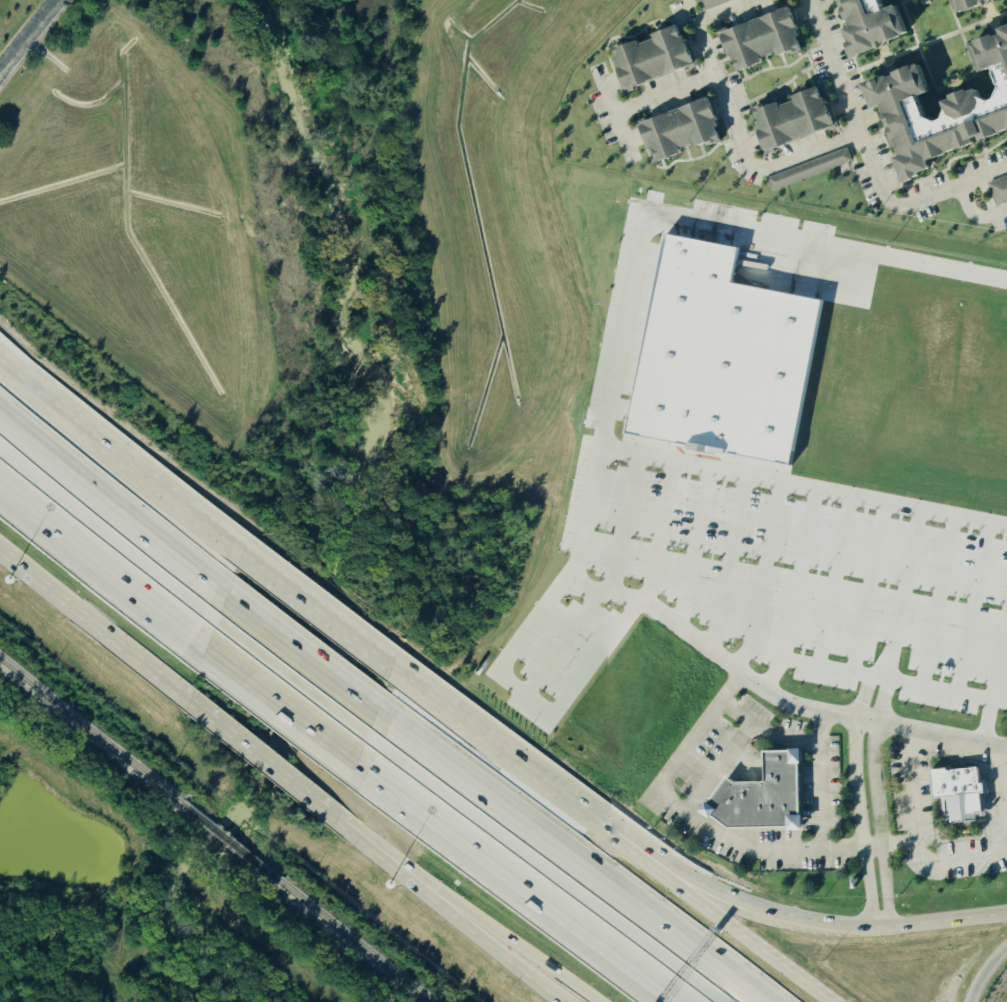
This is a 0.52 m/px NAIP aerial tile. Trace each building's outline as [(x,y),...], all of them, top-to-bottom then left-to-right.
[(704,11),(736,0),(701,0),(704,11)] [(861,29),(850,33),(852,40),(858,38),(865,56),(920,36),(909,6),(884,14),(879,0),(851,0),(861,29)] [(970,14),(1006,1),(1006,0),(965,0),(970,14)] [(728,33),(743,73),(770,63),(768,58),(783,52),(785,58),(810,48),(795,7),(728,33)] [(618,48),(631,89),(699,67),(686,25),(658,35),(659,40),(645,44),(643,40),(618,48)] [(981,40),(989,72),(1006,67),(1006,33),(981,40)] [(944,174),(939,156),(1006,139),(1006,96),(997,99),(992,99),(989,89),(963,95),(963,100),(949,104),(948,115),(937,118),(932,96),(939,94),(933,67),(876,81),(883,109),(896,106),(915,181),(944,174)] [(771,152),(841,128),(827,87),(798,97),(800,101),(786,106),(784,102),(757,111),(771,152)] [(648,120),(660,163),(688,156),(686,148),(702,144),(703,148),(728,141),(717,101),(648,120)] [(769,177),(774,191),(855,163),(850,150),(769,177)] [(997,206),(1006,203),(1006,176),(989,182),(997,206)] [(791,464),(627,433),(665,234),(739,248),(732,283),(822,301),(791,464)] [(759,751),(795,749),(797,827),(724,829),(699,810),(721,776),(729,783),(759,782),(759,751)] [(926,770),(942,769),(942,770),(973,767),(975,784),(979,784),(980,794),(975,794),(977,814),(972,814),(973,821),(946,824),(946,819),(940,820),(938,798),(929,799),(926,770)]
